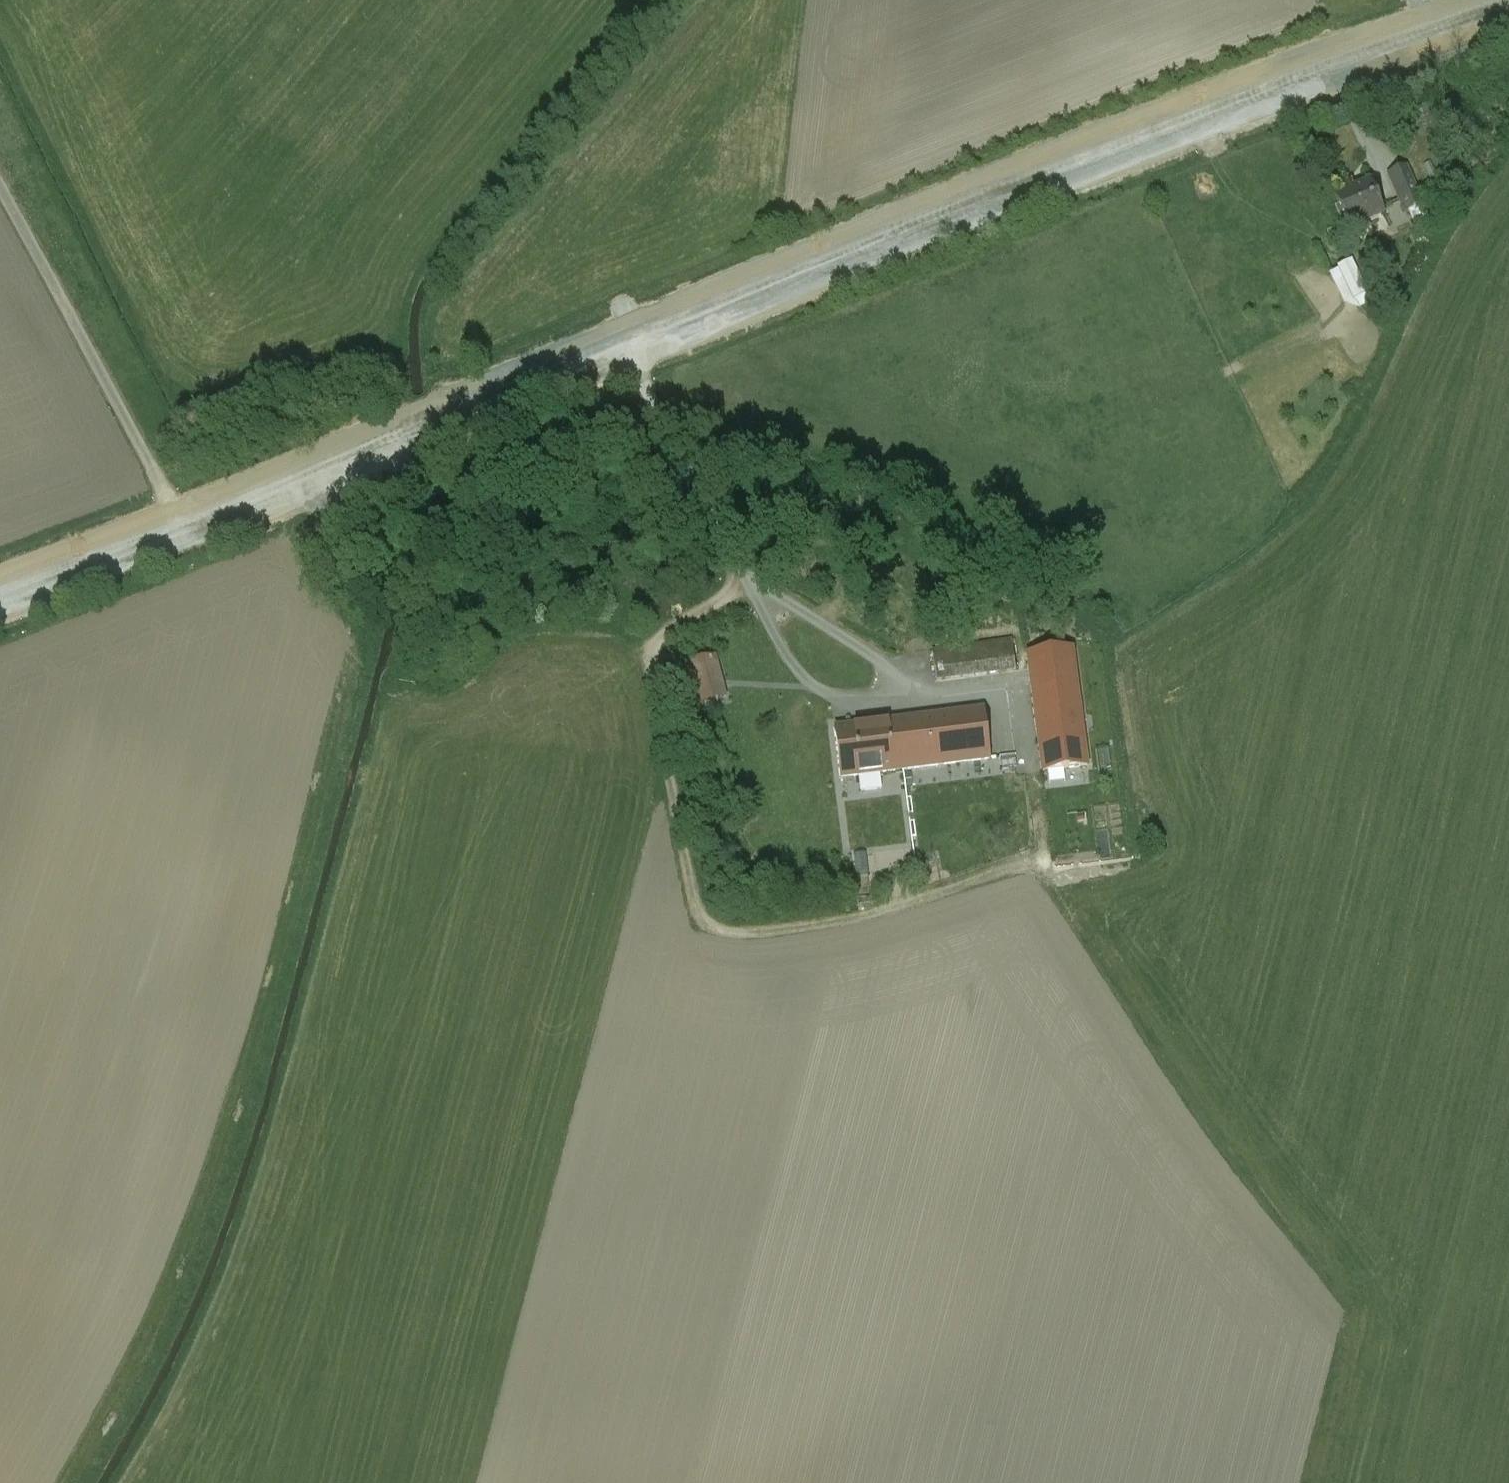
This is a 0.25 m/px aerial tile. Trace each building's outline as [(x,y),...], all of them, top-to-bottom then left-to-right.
[(1406,167),(1388,174),(1405,213),(1423,205),(1406,167)] [(1370,182),(1335,198),(1349,230),(1352,236),(1370,229),(1367,222),(1384,215),(1370,182)] [(1352,263),(1339,269),(1354,300),(1367,294),(1352,263)] [(1012,641),(933,651),(936,680),(1015,670),(1012,641)] [(1071,651),(1030,657),(1044,770),(1086,765),(1076,686),(1071,651)] [(714,658),(664,672),(669,691),(719,678),(714,658)] [(1104,682),(1076,686),(1086,765),(1114,762),(1104,682)] [(984,710),(904,721),(909,769),(989,759),(984,710)] [(904,720),(836,729),(842,778),(909,769),(904,721),(904,720)]
